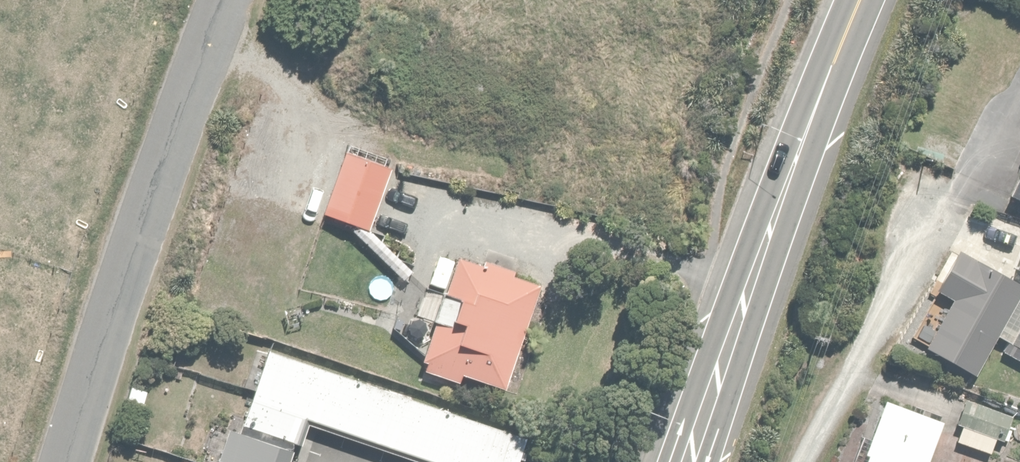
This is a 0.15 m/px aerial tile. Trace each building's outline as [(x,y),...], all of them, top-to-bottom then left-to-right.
[(370,237),(392,171),(352,158),(329,224),(370,237)] [(926,348),(976,375),(1019,291),(1019,282),(963,252),(942,293),(953,298),(926,348)] [(503,388),(538,283),(464,259),(429,364),(503,388)] [(269,352),(245,429),(299,446),(307,423),(436,461),(507,461),(518,428),(269,352)] [(1016,412),(967,397),(954,441),(993,453),(1000,431),(1009,434),(1016,412)] [(884,398),(862,461),(939,461),(952,422),(884,398)] [(227,430),(217,461),(272,461),(277,446),(227,430)]
